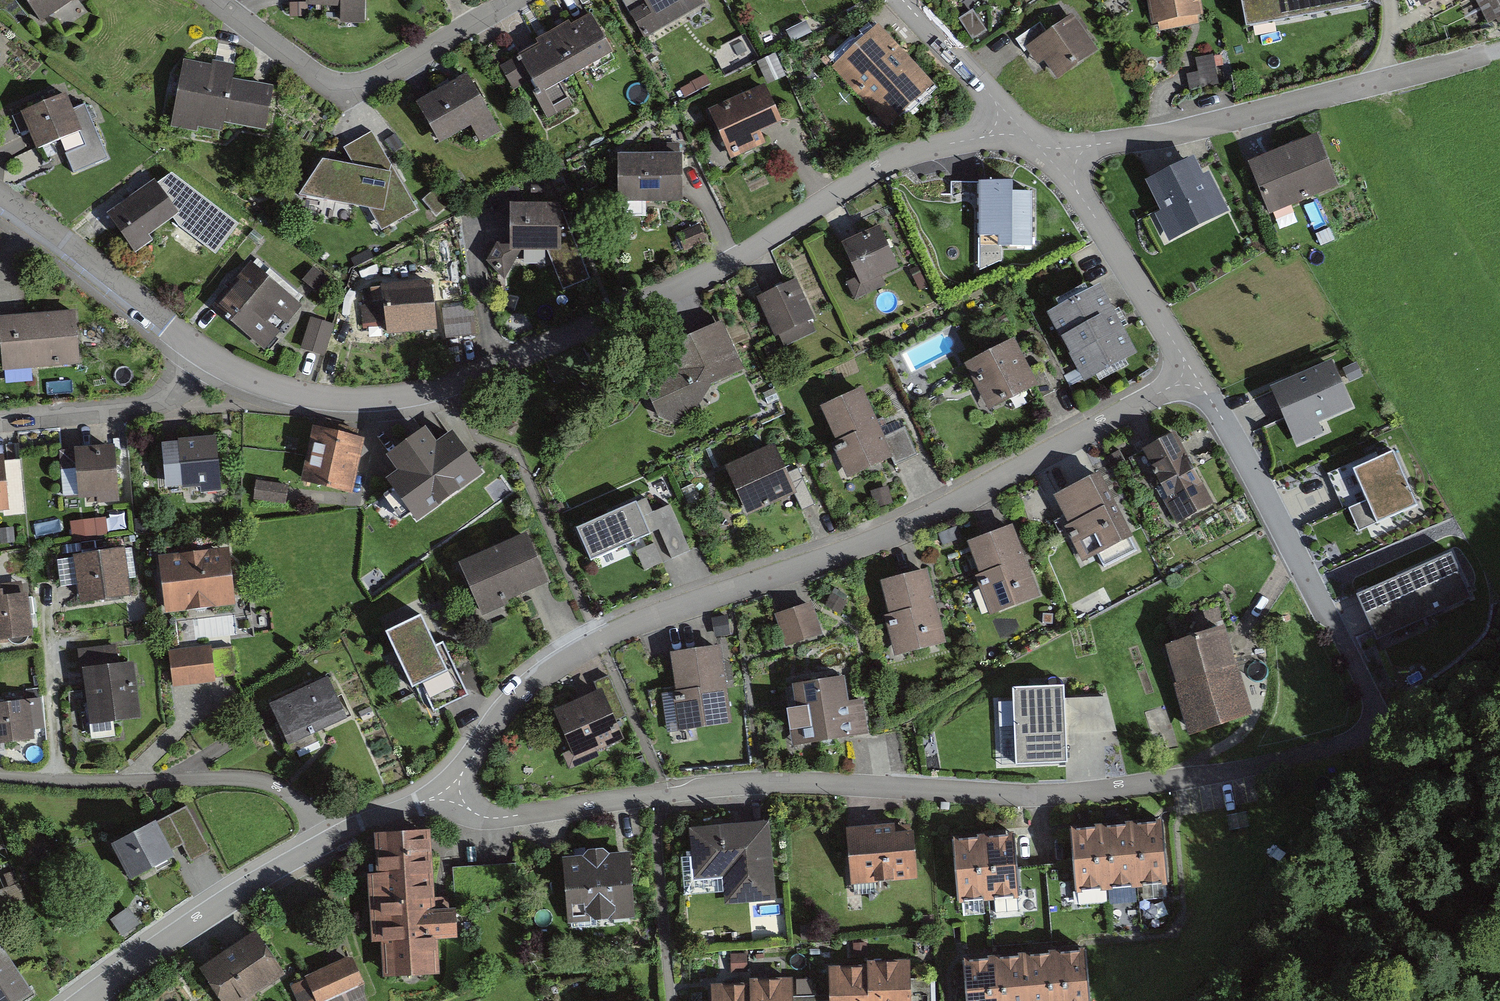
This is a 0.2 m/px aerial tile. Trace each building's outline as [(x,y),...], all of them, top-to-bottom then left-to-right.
[(41,21),(71,0),(26,0),(41,21)] [(305,5),(338,7),(337,23),(364,24),(364,0),(305,0),(305,5)] [(642,42),(706,6),(702,0),(619,0),(642,42)] [(1152,26),(1159,25),(1160,32),(1200,25),(1199,17),(1204,17),(1201,0),(1147,0),(1152,26)] [(1247,30),(1371,10),(1369,0),(1242,0),(1247,30)] [(1421,8),(1437,0),(1417,0),(1421,8)] [(1486,22),(1499,14),(1499,0),(1475,0),(1486,22)] [(591,15),(499,68),(513,92),(530,82),(539,99),(615,56),(591,15)] [(1047,32),(1041,23),(1013,41),(1032,69),(1042,62),(1055,82),(1098,53),(1072,15),(1047,32)] [(935,86),(879,26),(833,70),(889,129),(935,86)] [(1219,53),(1194,53),(1194,84),(1218,84),(1219,53)] [(210,65),(182,61),(171,129),(195,133),(196,127),(222,131),(223,124),(265,131),(273,86),(232,79),(235,63),(211,59),(210,65)] [(467,75),(414,103),(436,143),(468,127),(478,144),(498,134),(467,75)] [(766,86),(711,112),(732,159),(766,144),(760,133),(783,123),(766,86)] [(64,96),(20,112),(34,151),(73,138),(77,150),(97,143),(83,105),(69,110),(64,96)] [(418,209),(373,130),(344,150),(355,166),(328,160),(319,203),(373,214),(382,230),(418,209)] [(657,140),(658,153),(684,151),(684,139),(657,140)] [(1318,139),(1250,165),(1268,214),(1337,188),(1318,139)] [(683,158),(617,156),(616,202),(681,204),(683,158)] [(1204,177),(1195,159),(1148,183),(1161,210),(1154,215),(1168,239),(1227,213),(1210,174),(1204,177)] [(153,182),(107,214),(133,250),(178,219),(153,182)] [(1013,183),(979,182),(978,235),(999,235),(999,247),(1029,248),(1030,195),(1013,194),(1013,183)] [(559,205),(508,205),(509,251),(549,252),(563,288),(590,278),(568,226),(560,231),(559,205)] [(899,269),(877,225),(840,244),(857,278),(851,281),(861,301),(888,287),(883,277),(899,269)] [(300,305),(250,263),(215,305),(265,347),(300,305)] [(814,321),(794,278),(755,296),(774,339),(814,321)] [(432,283),(364,288),(367,324),(384,323),(385,332),(436,328),(432,283)] [(1136,353),(1099,287),(1047,315),(1084,382),(1136,353)] [(473,304),(444,307),(446,336),(475,333),(473,304)] [(0,315),(0,367),(79,363),(77,312),(0,315)] [(313,315),(303,347),(328,354),(338,323),(313,315)] [(1002,332),(996,320),(983,326),(989,338),(1002,332)] [(685,372),(644,387),(655,417),(662,415),(665,423),(703,409),(697,391),(740,375),(720,322),(673,340),(685,372)] [(1029,370),(1015,341),(965,365),(987,409),(1029,387),(1036,400),(1052,392),(1039,365),(1029,370)] [(1333,362),(1272,387),(1296,445),(1321,435),(1317,424),(1353,409),(1333,362)] [(884,437),(863,390),(823,408),(838,442),(833,444),(849,480),(893,461),(896,467),(920,457),(907,427),(884,437)] [(365,440),(316,426),(301,480),(351,493),(365,440)] [(424,432),(391,456),(402,471),(390,479),(417,516),(477,472),(451,438),(436,449),(424,432)] [(1212,503),(1174,433),(1128,457),(1146,491),(1155,486),(1175,523),(1212,503)] [(215,438),(176,440),(179,492),(218,489),(215,438)] [(774,445),(725,467),(746,515),(796,493),(774,445)] [(114,448),(74,450),(77,503),(117,501),(114,448)] [(1393,454),(1352,471),(1366,504),(1350,511),(1360,534),(1417,509),(1393,454)] [(11,456),(12,509),(19,509),(19,497),(24,497),(22,455),(11,456)] [(1098,476),(1058,497),(1088,555),(1129,535),(1098,476)] [(286,486),(259,478),(255,493),(282,500),(286,486)] [(636,502),(577,528),(591,560),(650,534),(636,502)] [(690,550),(670,505),(651,513),(672,558),(690,550)] [(1011,528),(970,543),(995,609),(1036,594),(1011,528)] [(546,586),(524,534),(458,563),(480,615),(546,586)] [(127,550),(61,558),(68,610),(133,602),(127,550)] [(227,551),(158,559),(164,613),(233,605),(227,551)] [(1469,595),(1451,553),(1372,587),(1391,629),(1469,595)] [(925,572),(883,583),(900,651),(943,641),(925,572)] [(0,590),(0,645),(29,643),(25,595),(1,596),(1,590),(0,590)] [(814,604),(776,615),(785,645),(823,634),(814,604)] [(421,615),(385,631),(412,688),(421,684),(433,712),(447,706),(434,679),(448,671),(421,615)] [(1246,713),(1217,629),(1165,647),(1195,731),(1246,713)] [(115,646),(79,651),(91,738),(114,735),(112,719),(136,716),(128,663),(117,665),(115,646)] [(231,647),(172,654),(175,683),(235,676),(231,647)] [(718,648),(673,655),(684,727),(730,720),(718,648)] [(844,678),(793,685),(796,709),(783,711),(789,748),(868,736),(863,702),(848,704),(844,678)] [(327,679),(270,705),(289,747),(346,721),(327,679)] [(1013,688),(1016,764),(1067,762),(1065,728),(1074,727),(1074,733),(1106,731),(1105,697),(1065,699),(1064,685),(1013,688)] [(621,738),(600,693),(548,717),(570,762),(621,738)] [(0,703),(0,746),(33,743),(29,700),(0,703)] [(187,808),(108,850),(126,884),(171,860),(167,853),(179,847),(189,866),(212,854),(187,808)] [(1163,821),(1071,829),(1077,891),(1168,883),(1163,821)] [(776,824),(691,828),(693,881),(726,879),(727,901),(779,899),(776,824)] [(895,824),(846,827),(849,889),(917,885),(914,833),(896,834),(895,824)] [(430,832),(373,836),(374,864),(368,864),(373,943),(380,942),(383,980),(438,977),(436,943),(455,942),(453,910),(435,911),(430,832)] [(1013,836),(954,839),(958,900),(1017,897),(1013,836)] [(629,852),(564,856),(568,925),(633,921),(629,852)] [(252,936),(202,969),(222,1000),(255,1000),(252,996),(280,978),(252,936)] [(963,960),(967,1000),(1090,1000),(1086,950),(963,960)] [(27,992),(0,953),(0,1000),(14,1000),(27,992)] [(292,987),(298,1000),(365,1000),(348,963),(292,987)] [(830,970),(831,1000),(909,1000),(908,963),(869,964),(869,968),(830,970)] [(713,986),(713,1000),(791,1000),(790,979),(751,981),(751,985),(713,986)]
